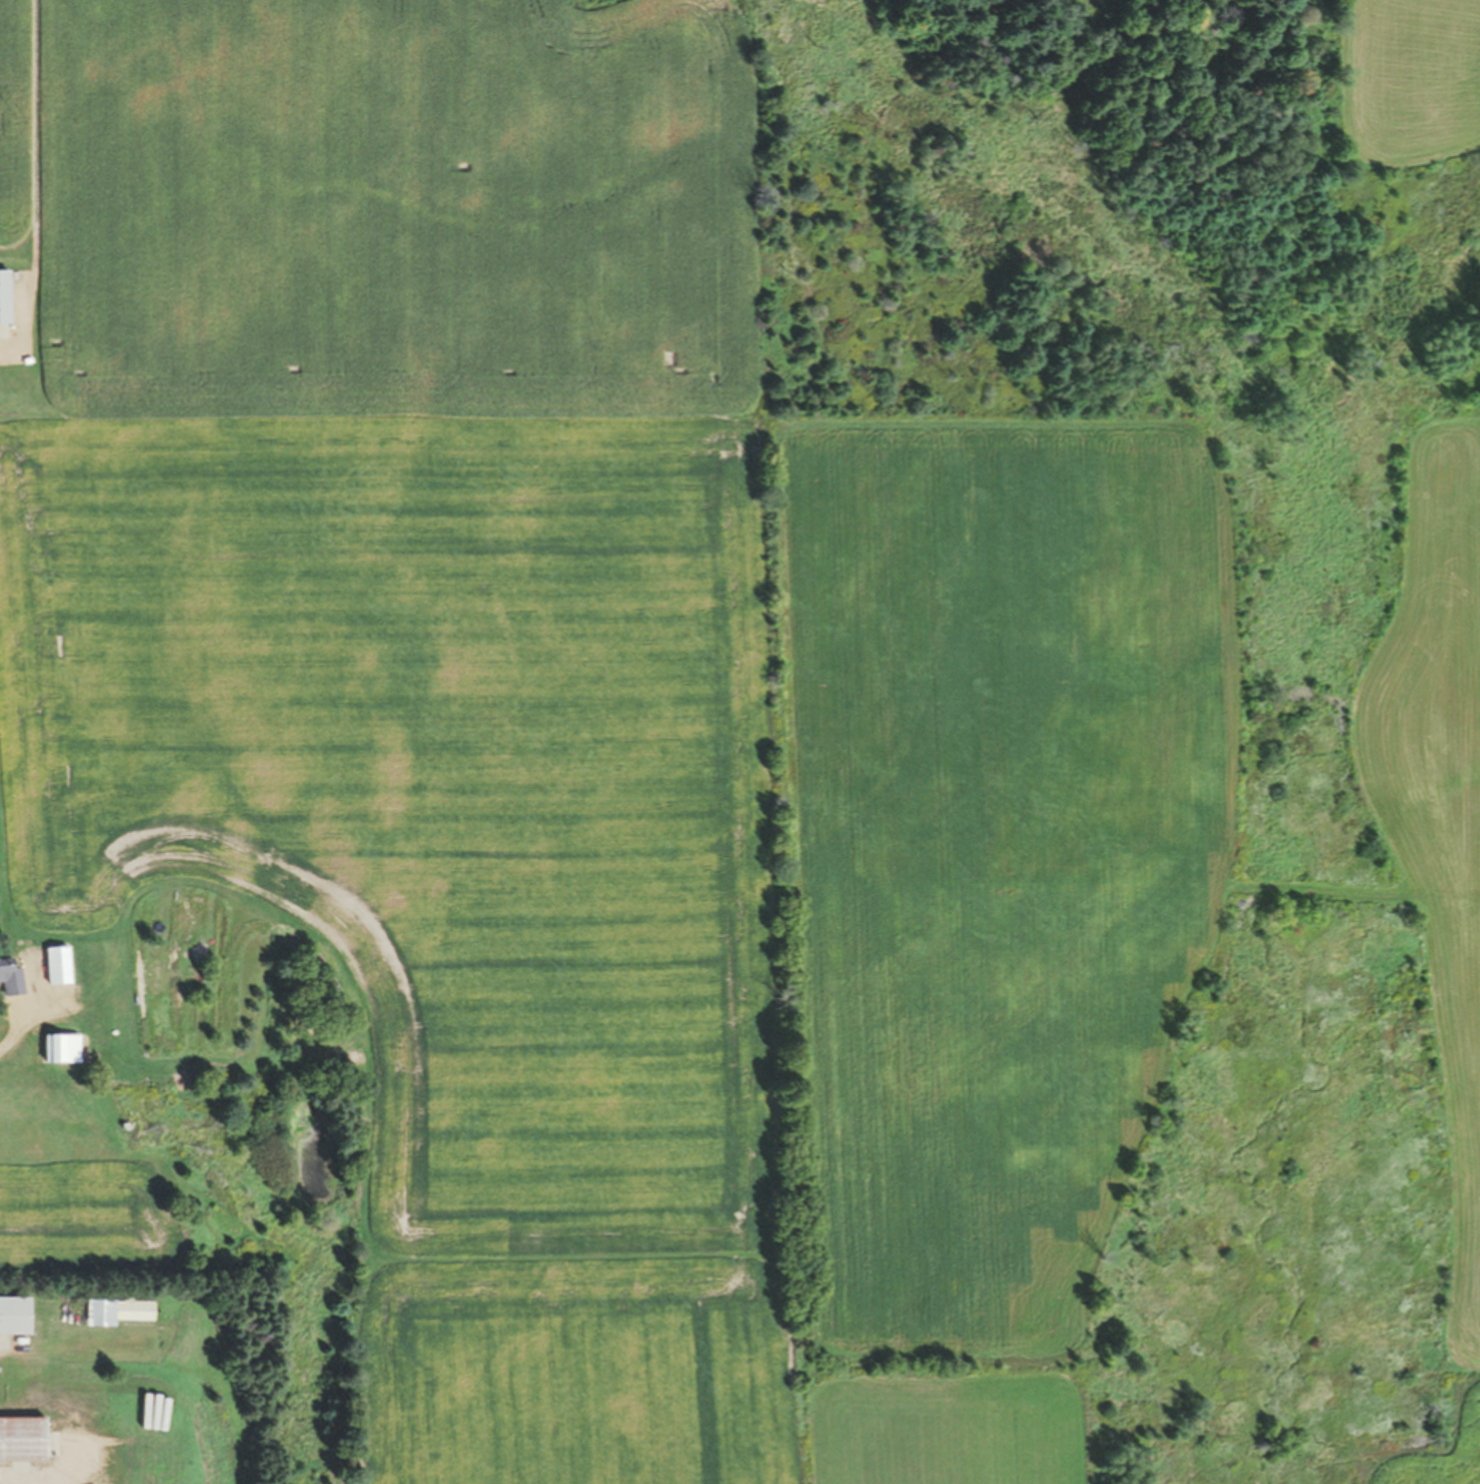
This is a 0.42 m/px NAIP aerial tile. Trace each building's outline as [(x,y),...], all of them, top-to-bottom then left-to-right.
[(44,984),(67,983),(66,946),(43,947),(44,984)] [(10,967),(9,957),(0,958),(0,987),(1,996),(21,993),(18,966),(10,967)] [(77,1062),(77,1034),(41,1034),(41,1062),(77,1062)] [(26,1297),(0,1297),(0,1334),(25,1334),(26,1297)] [(150,1301),(84,1299),(83,1326),(112,1326),(112,1320),(150,1321),(150,1301)] [(41,1462),(41,1417),(0,1417),(0,1462),(41,1462)]
